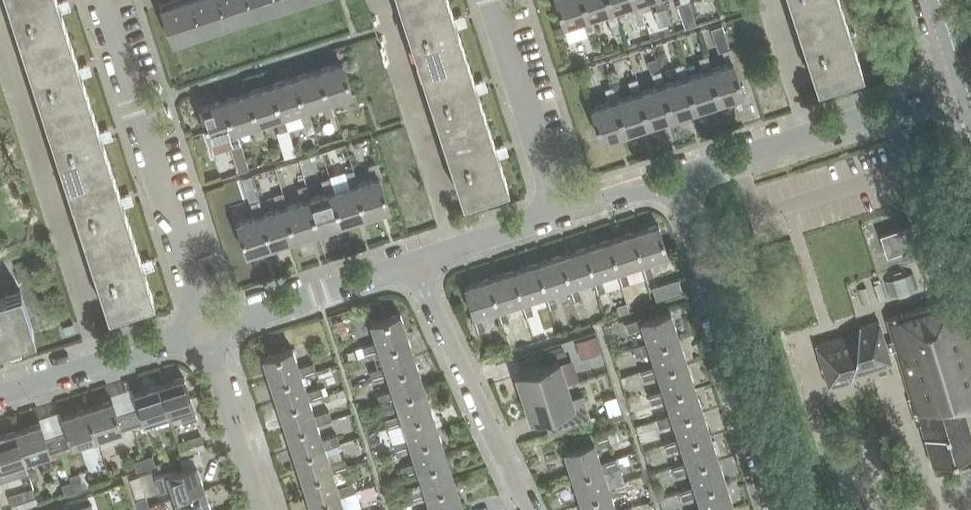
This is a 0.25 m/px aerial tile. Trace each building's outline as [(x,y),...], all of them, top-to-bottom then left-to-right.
[(24,53),(69,39),(60,11),(65,10),(62,0),(57,2),(57,0),(7,0),(24,53)] [(160,6),(172,43),(303,0),(180,0),(160,6)] [(399,4),(420,69),(465,55),(456,27),(461,26),(457,16),(453,17),(447,0),(412,0),(399,4)] [(582,0),(555,0),(563,25),(581,20),(585,34),(595,31),(590,17),(587,18),(582,0)] [(608,0),(582,0),(587,18),(590,17),(604,12),(609,26),(611,26),(618,23),(614,9),(611,10),(608,0)] [(633,0),(608,0),(611,10),(614,9),(628,4),(633,18),(642,15),(637,1),(634,2),(633,0)] [(657,10),(665,7),(663,0),(653,0),(657,10)] [(681,3),(678,4),(685,27),(697,23),(690,0),(680,0),(681,3)] [(839,0),(789,0),(795,20),(841,5),(839,0)] [(795,20),(816,85),(862,70),(841,5),(795,20)] [(658,26),(670,22),(665,7),(657,10),(653,11),(658,26)] [(611,26),(613,33),(621,31),(618,23),(611,26)] [(726,64),(711,68),(708,69),(719,102),(743,94),(733,63),(735,62),(723,24),(710,28),(718,52),(721,51),(726,64)] [(563,25),(553,28),(556,37),(565,34),(563,25)] [(24,53),(45,118),(90,104),(81,76),(86,75),(82,65),(78,66),(69,39),(24,53)] [(465,55),(420,69),(441,134),(486,119),(477,92),(481,90),(478,81),(474,82),(465,55)] [(708,69),(711,68),(707,55),(698,58),(702,71),(687,76),(684,77),(695,109),(719,102),(708,69)] [(659,70),(655,59),(647,61),(651,73),(659,70)] [(352,92),(342,61),(317,69),(328,102),(332,101),(346,96),(351,110),(360,106),(355,91),(352,92)] [(684,77),(687,76),(683,63),(675,66),(679,79),(665,83),(661,85),(672,117),(695,109),(684,77)] [(328,102),(317,69),(294,77),(304,109),(308,108),(323,103),(327,117),(336,114),(332,101),(328,102)] [(661,85),(665,83),(660,71),(651,74),(655,87),(641,92),(638,93),(648,124),(672,117),(661,85)] [(304,109),(294,77),(270,84),(280,117),(284,116),(299,111),(304,125),(312,122),(308,108),(304,109)] [(638,93),(641,92),(637,78),(627,81),(632,95),(617,99),(614,100),(625,132),(648,124),(638,93)] [(280,117),(270,84),(246,92),(257,124),(260,123),(275,118),(279,132),(288,129),(284,116),(280,117)] [(600,140),(601,140),(625,132),(614,100),(617,99),(612,86),(604,89),(608,102),(590,108),(600,140)] [(257,124),(246,92),(223,100),(233,132),(236,131),(251,126),(256,139),(265,136),(260,123),(257,124)] [(233,132),(223,100),(199,107),(209,139),(228,133),(232,147),(241,144),(236,131),(233,132)] [(45,118),(66,183),(111,169),(102,141),(106,139),(103,130),(99,131),(90,104),(45,118)] [(486,119),(441,134),(462,199),(507,184),(498,156),(502,155),(499,145),(495,147),(486,119)] [(312,122),(304,125),(307,134),(315,131),(312,122)] [(284,158),(296,154),(290,135),(280,139),(285,153),(283,154),(284,158)] [(238,172),(248,169),(243,153),(233,156),(238,172)] [(382,177),(377,162),(368,165),(372,178),(358,183),(354,184),(365,216),(389,208),(379,178),(382,177)] [(66,183),(87,248),(132,233),(123,206),(127,204),(124,195),(120,196),(111,169),(66,183)] [(354,184),(358,183),(354,169),(345,172),(349,185),(334,190),(330,191),(341,224),(365,216),(354,184)] [(330,191),(334,190),(329,177),(321,180),(325,193),(310,198),(307,199),(317,231),(341,224),(330,191)] [(294,239),(317,231),(307,199),(310,198),(306,185),(297,188),(301,201),(287,206),(283,207),(294,239)] [(404,194),(417,230),(441,222),(428,185),(404,194)] [(245,190),(249,203),(258,200),(254,188),(245,190)] [(283,207),(287,206),(282,192),(273,195),(277,209),(262,213),(260,214),(270,246),(294,239),(283,207)] [(260,214),(262,213),(258,200),(249,203),(254,216),(236,222),(246,254),(270,246),(260,214)] [(886,256),(918,245),(911,224),(879,234),(886,256)] [(659,225),(638,231),(649,266),(670,260),(659,225)] [(638,231),(619,238),(630,272),(649,266),(638,231)] [(141,261),(132,233),(87,248),(108,313),(153,298),(144,270),(148,269),(145,259),(141,261)] [(619,238),(599,244),(611,279),(630,272),(619,238)] [(599,244),(580,250),(591,285),(611,279),(599,244)] [(580,250),(561,256),(572,291),(591,285),(580,250)] [(561,256),(541,263),(552,297),(572,291),(561,256)] [(541,263),(522,269),(533,304),(552,297),(541,263)] [(522,269),(502,275),(513,310),(533,304),(522,269)] [(917,288),(912,273),(885,281),(890,296),(917,288)] [(502,275),(483,281),(494,316),(513,310),(502,275)] [(483,281),(462,288),(474,323),(494,316),(483,281)] [(664,281),(655,284),(658,294),(667,291),(664,281)] [(655,284),(646,287),(649,297),(658,294),(655,284)] [(0,297),(0,346),(34,335),(20,290),(0,297)] [(625,293),(616,296),(619,306),(628,303),(625,293)] [(616,296),(607,299),(611,309),(619,306),(616,296)] [(963,411),(970,409),(970,341),(958,297),(886,319),(893,340),(895,350),(910,398),(908,398),(916,425),(920,424),(932,466),(970,455),(970,438),(963,411)] [(666,301),(631,312),(638,333),(672,321),(666,301)] [(397,305),(363,317),(369,337),(404,326),(397,305)] [(590,316),(581,319),(584,329),(593,326),(590,316)] [(581,319),(572,322),(575,331),(584,329),(581,319)] [(672,321),(638,333),(644,352),(679,341),(672,321)] [(858,332),(815,344),(828,388),(850,380),(851,376),(891,364),(888,352),(895,350),(893,340),(885,343),(878,321),(858,327),(858,332)] [(404,326),(369,337),(375,357),(410,345),(404,326)] [(551,328),(542,331),(545,341),(554,338),(551,328)] [(617,329),(607,333),(610,342),(620,338),(617,329)] [(542,331),(533,334),(536,344),(545,341),(542,331)] [(576,342),(581,359),(598,354),(593,337),(576,342)] [(295,338),(260,350),(267,370),(301,359),(295,338)] [(512,341),(503,344),(506,354),(515,351),(512,341)] [(679,341),(644,352),(650,371),(685,360),(679,341)] [(503,344),(494,347),(497,356),(506,354),(503,344)] [(410,345),(375,357),(382,376),(416,365),(410,345)] [(623,349),(613,352),(616,361),(626,358),(623,349)] [(626,358),(616,361),(619,370),(629,367),(626,358)] [(301,359),(267,370),(273,390),(308,378),(301,359)] [(685,360),(650,371),(657,391),(691,380),(685,360)] [(565,385),(557,361),(517,374),(524,398),(565,385)] [(416,365),(382,376),(388,395),(423,384),(416,365)] [(183,377),(158,385),(168,414),(178,411),(182,422),(197,418),(183,377)] [(308,378),(273,390),(279,409),(314,398),(308,378)] [(691,380),(657,391),(663,410),(698,399),(691,380)] [(423,384),(388,395),(394,415),(429,404),(423,384)] [(168,414),(158,385),(134,393),(138,408),(128,411),(132,426),(168,414)] [(532,421),(557,413),(562,428),(590,419),(582,394),(569,399),(565,385),(524,398),(532,421)] [(636,388),(626,391),(629,400),(639,397),(636,388)] [(639,397),(629,400),(632,409),(641,406),(639,397)] [(314,398),(279,409),(285,427),(320,416),(314,398)] [(610,402),(616,419),(626,416),(620,398),(610,402)] [(698,399),(663,410),(669,430),(704,418),(698,399)] [(117,415),(112,400),(87,408),(96,437),(132,426),(128,411),(117,415)] [(429,404),(394,415),(401,434),(435,423),(429,404)] [(67,431),(56,434),(60,449),(96,437),(87,408),(62,416),(67,431)] [(320,416),(285,427),(291,446),(326,434),(320,416)] [(704,418),(669,430),(675,449),(710,438),(704,418)] [(40,423),(15,431),(25,460),(60,449),(56,434),(45,438),(40,423)] [(435,423),(401,434),(407,454),(442,442),(435,423)] [(648,426),(638,430),(641,439),(651,435),(648,426)] [(596,430),(562,442),(568,462),(603,451),(596,430)] [(25,460),(15,431),(0,436),(0,469),(3,480),(18,475),(14,464),(25,460)] [(632,431),(622,435),(625,444),(635,440),(632,431)] [(326,434),(291,446),(297,465),(332,454),(326,434)] [(204,447),(200,435),(178,443),(182,455),(204,447)] [(651,435),(641,439),(644,448),(654,444),(651,435)] [(710,438),(675,449),(682,468),(716,457),(710,438)] [(635,440),(625,444),(628,453),(638,449),(635,440)] [(442,442),(407,454),(413,473),(448,462),(442,442)] [(603,451),(568,462),(574,481),(609,470),(603,451)] [(332,454),(297,465),(304,484),(338,473),(332,454)] [(152,455),(142,458),(145,468),(155,464),(152,455)] [(716,457),(682,468),(688,488),(723,477),(716,457)] [(145,468),(142,458),(133,461),(136,471),(145,468)] [(448,462),(413,473),(419,492),(454,481),(448,462)] [(174,498),(204,488),(196,464),(155,477),(159,491),(171,488),(174,498)] [(661,465),(651,468),(654,477),(664,474),(661,465)] [(609,470),(574,481),(581,501),(615,490),(609,470)] [(645,470),(635,473),(638,482),(648,479),(645,470)] [(338,473),(304,484),(310,504),(345,493),(338,473)] [(664,474),(654,477),(657,486),(667,483),(664,474)] [(723,477),(688,488),(694,507),(729,496),(723,477)] [(80,478),(71,481),(74,491),(83,487),(80,478)] [(648,479),(638,482),(641,491),(651,488),(648,479)] [(71,481),(61,484),(64,494),(74,491),(71,481)] [(419,492),(425,509),(435,509),(461,502),(454,481),(419,492)] [(2,509),(17,509),(37,503),(32,487),(0,497),(0,503),(2,509)] [(204,488),(174,498),(178,509),(211,509),(204,488)] [(581,501),(584,509),(619,509),(622,509),(615,490),(581,501)] [(310,504),(312,509),(350,509),(345,493),(310,504)] [(139,508),(149,505),(146,496),(136,499),(139,508)] [(694,507),(695,509),(733,509),(729,496),(694,507)]
